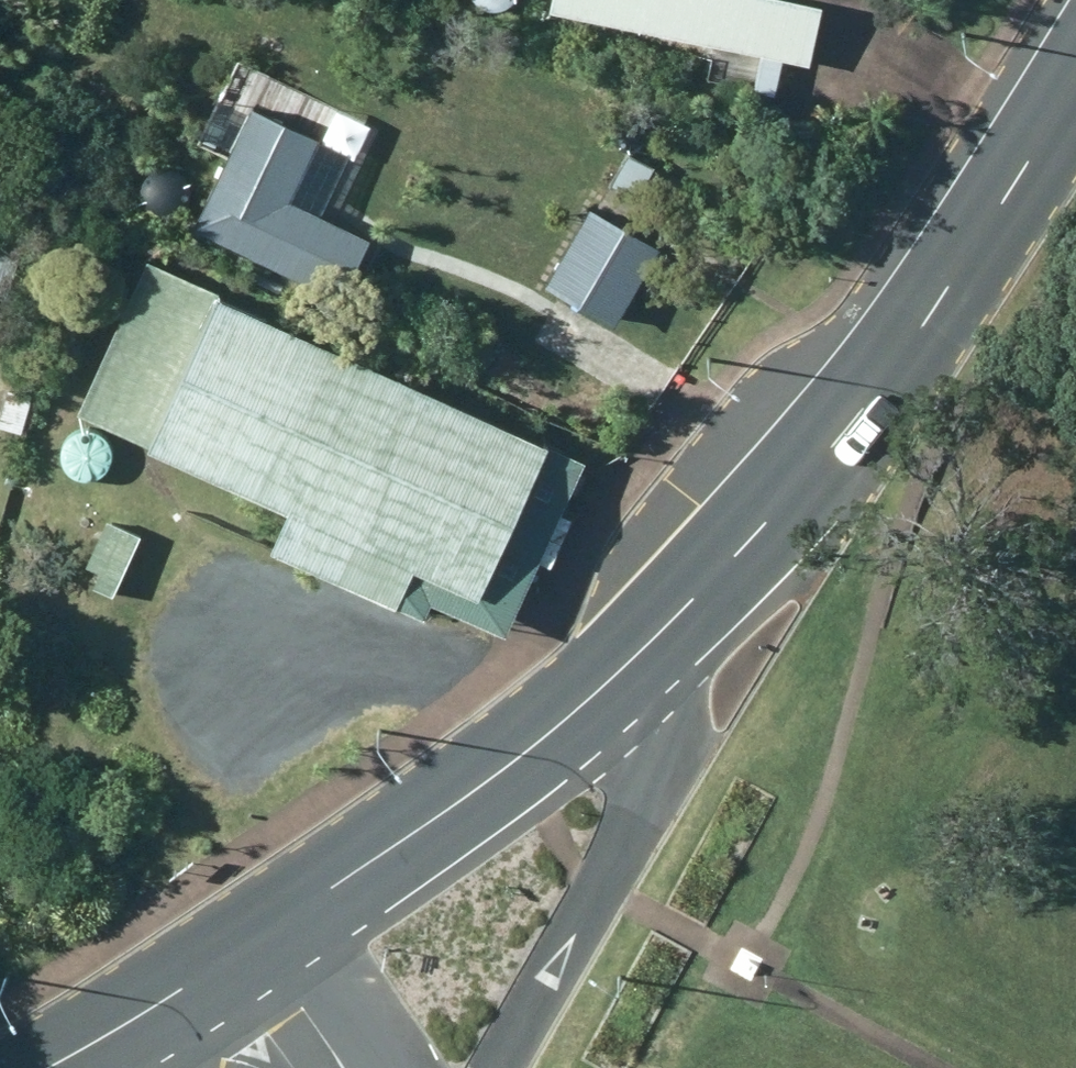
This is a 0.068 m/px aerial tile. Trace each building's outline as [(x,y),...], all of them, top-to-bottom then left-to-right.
[(549,22),(811,74),(823,13),(756,0),(553,0),(549,22)] [(251,118),(193,237),(338,308),(368,247),(317,223),(346,165),(251,118)] [(629,157),(608,194),(636,207),(655,172),(629,157)] [(543,293),(616,334),(659,257),(573,208),(563,225),(577,234),(543,293)] [(503,645),(582,471),(146,275),(80,422),(155,456),(151,462),(290,524),(274,561),(424,629),(431,613),(503,645)] [(108,525),(81,589),(113,603),(141,538),(108,525)]
